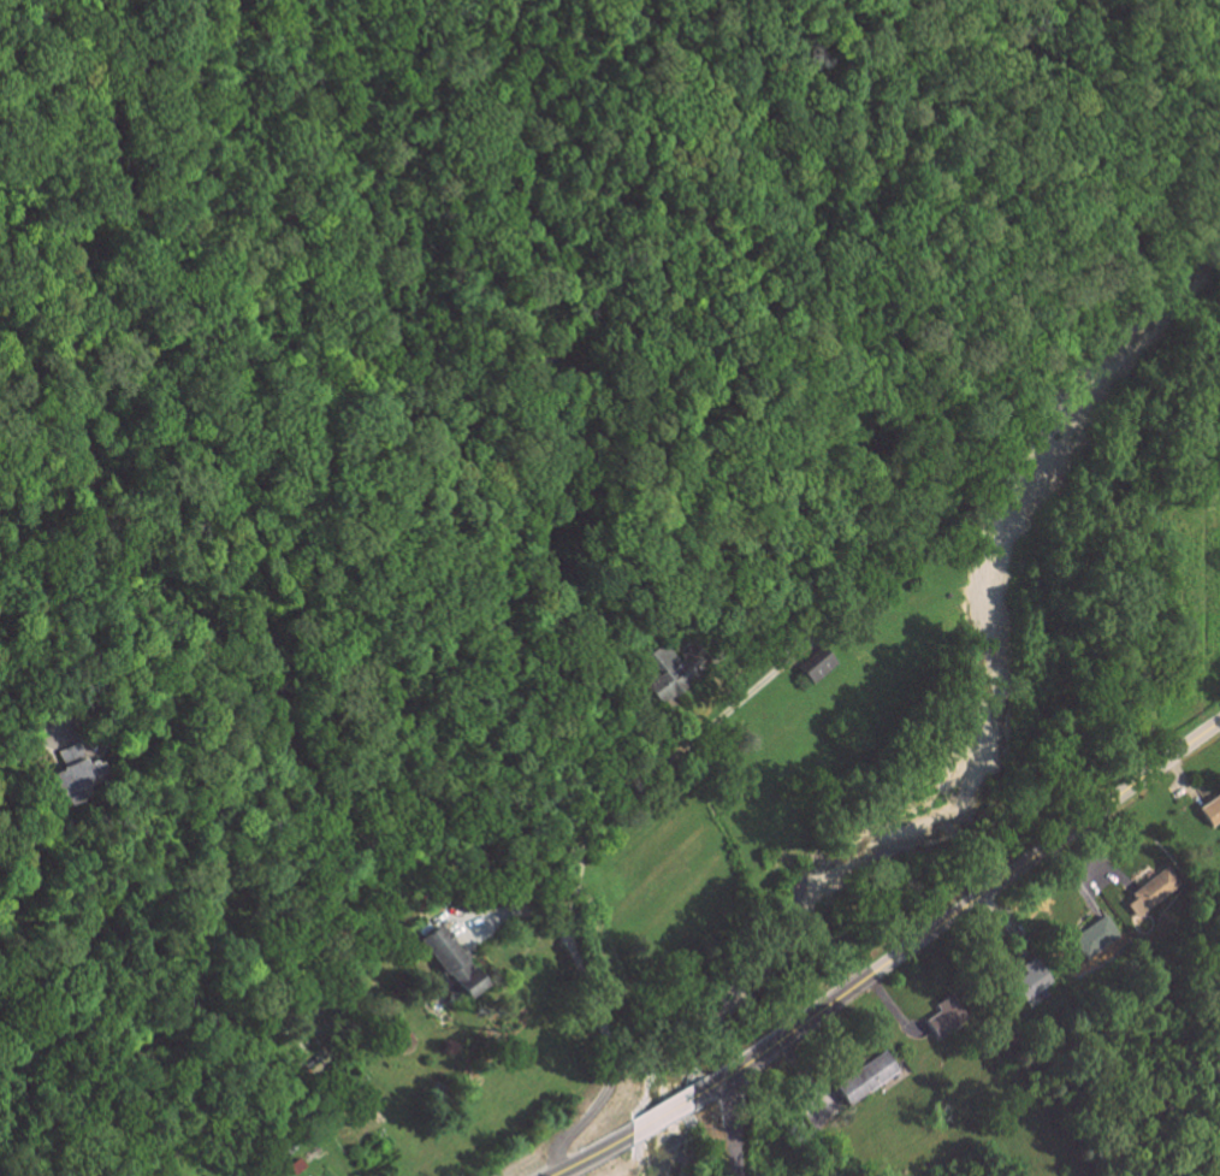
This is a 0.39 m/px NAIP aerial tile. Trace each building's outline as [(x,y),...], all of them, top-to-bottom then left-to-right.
[(834,660),(819,646),(796,669),(812,684),(834,660)] [(676,688),(703,667),(689,649),(677,658),(668,647),(653,659),(676,688)] [(47,772),(57,796),(62,793),(67,805),(82,798),(76,784),(102,772),(94,754),(83,759),(77,743),(61,749),(67,764),(47,772)] [(1197,807),(1209,827),(1219,819),(1219,792),(1197,807)] [(1179,883),(1165,865),(1130,894),(1144,912),(1179,883)] [(1119,936),(1105,915),(1070,937),(1084,959),(1119,936)] [(416,938),(456,999),(480,983),(441,922),(416,938)] [(1050,981),(1035,959),(1006,979),(1022,1001),(1050,981)] [(937,1010),(923,1021),(936,1038),(965,1016),(947,993),(933,1004),(937,1010)] [(844,1106),(896,1072),(883,1051),(831,1084),(844,1106)]
